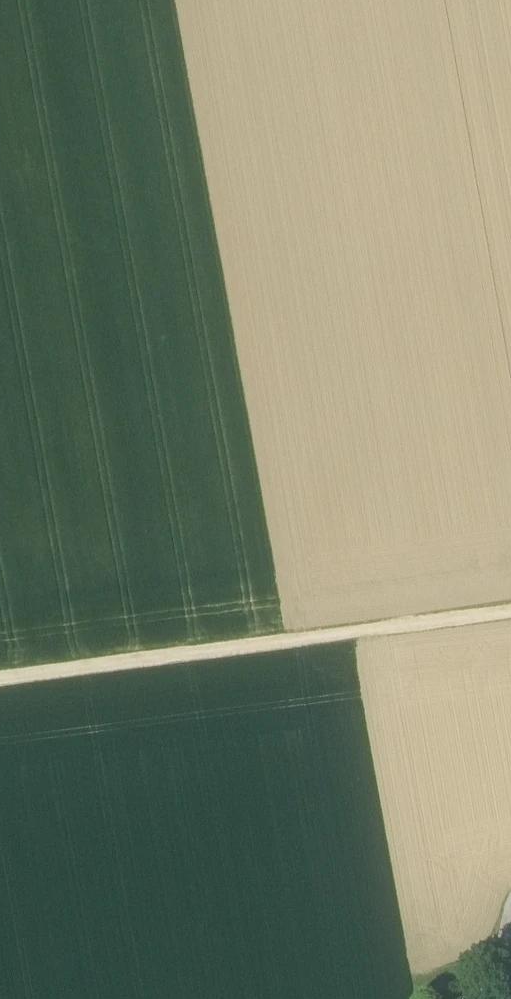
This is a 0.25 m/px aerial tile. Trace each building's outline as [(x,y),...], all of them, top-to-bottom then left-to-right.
[(499,985),(503,998),(510,998),(510,982),(499,985)]
